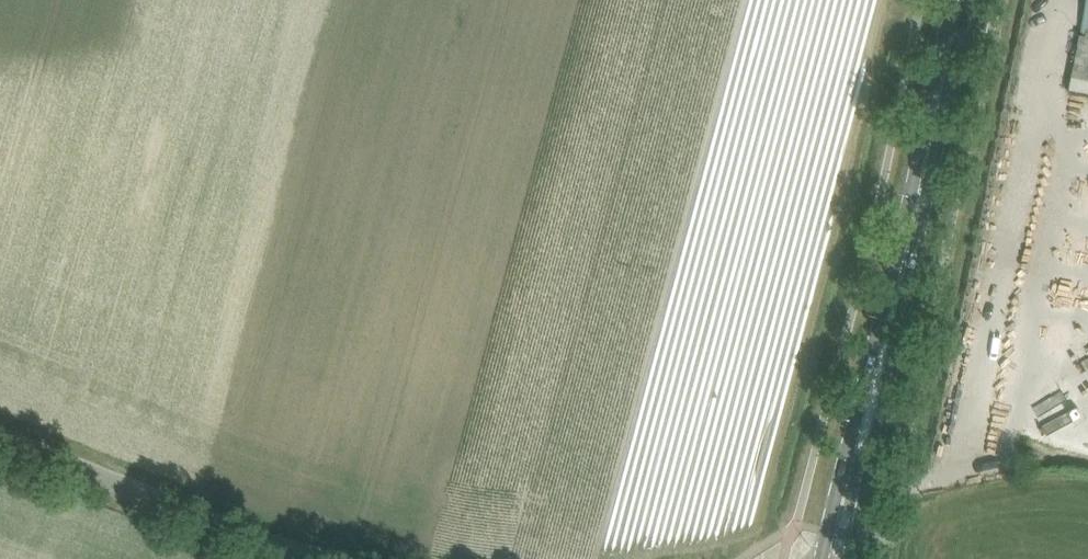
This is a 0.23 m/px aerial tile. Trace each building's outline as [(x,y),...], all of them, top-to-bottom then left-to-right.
[(1070,92),(1087,96),(1087,0),(1082,31),(1086,31),(1085,38),(1081,37),(1073,77),(1070,92)]
